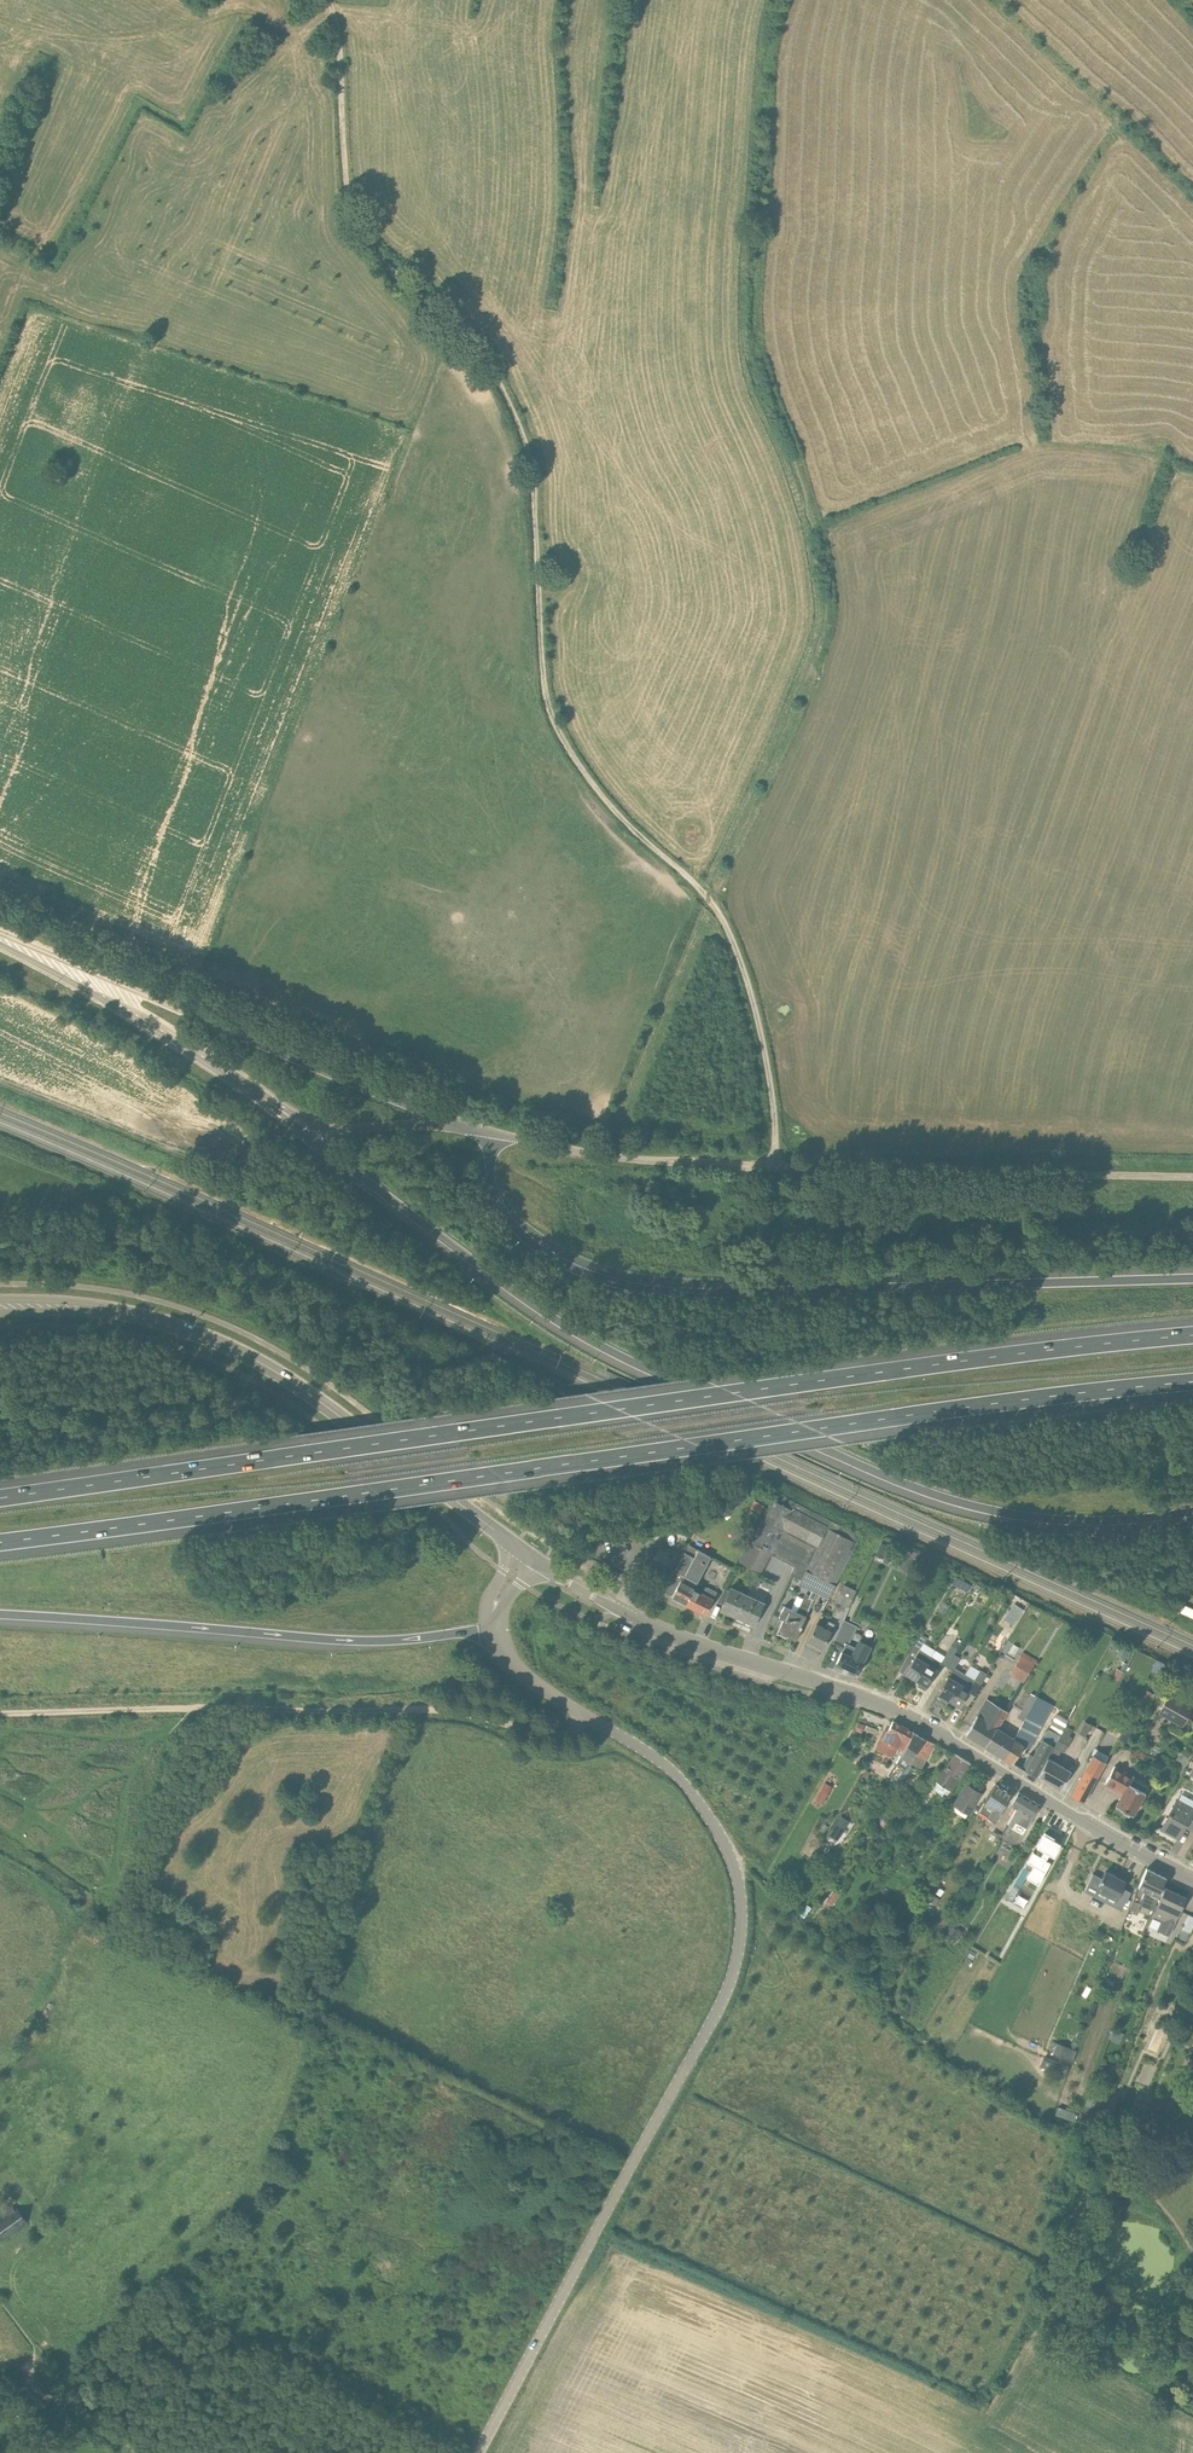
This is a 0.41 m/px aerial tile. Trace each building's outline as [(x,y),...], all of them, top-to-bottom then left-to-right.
[(761,1574),(772,1554),(794,1566),(790,1574),(800,1579),(803,1581),(833,1522),(797,1503),(777,1491),(739,1562),(761,1574)] [(764,1506),(755,1501),(751,1508),(760,1513),(764,1506)] [(701,1525),(713,1518),(710,1512),(715,1509),(712,1503),(706,1507),(695,1513),(701,1525)] [(817,1593),(828,1599),(841,1574),(860,1535),(833,1522),(803,1581),(800,1579),(798,1584),(812,1591),(810,1595),(805,1593),(797,1612),(788,1608),(777,1632),(778,1633),(779,1629),(788,1633),(787,1637),(795,1641),(802,1627),(801,1626),(817,1593)] [(878,1551),(886,1554),(889,1547),(881,1544),(878,1551)] [(694,1557),(685,1552),(675,1571),(683,1575),(672,1596),(685,1603),(696,1582),(698,1582),(711,1557),(698,1549),(694,1557)] [(914,1560),(904,1552),(895,1563),(904,1571),(914,1560)] [(751,1585),(752,1584),(755,1577),(757,1573),(752,1571),(746,1583),(751,1585)] [(755,1577),(752,1584),(757,1587),(761,1579),(755,1577)] [(969,1588),(955,1579),(951,1586),(965,1595),(969,1588)] [(717,1591),(698,1582),(696,1582),(685,1603),(685,1605),(705,1615),(717,1591)] [(836,1601),(849,1607),(857,1590),(844,1584),(836,1601)] [(723,1589),(717,1602),(723,1605),(721,1610),(734,1616),(746,1593),(731,1586),(728,1591),(723,1589)] [(746,1593),(734,1616),(753,1625),(758,1616),(760,1617),(767,1604),(765,1603),(746,1593)] [(836,1663),(859,1674),(872,1647),(863,1642),(860,1649),(849,1644),(858,1627),(844,1620),(832,1644),(843,1650),(836,1663)] [(825,1628),(816,1624),(807,1642),(823,1649),(835,1624),(828,1621),(825,1628)] [(931,1656),(920,1649),(927,1638),(921,1635),(901,1668),(902,1668),(904,1665),(909,1667),(905,1674),(916,1680),(931,1656)] [(935,1650),(931,1656),(916,1680),(927,1687),(941,1664),(948,1668),(955,1655),(954,1655),(961,1643),(955,1640),(945,1656),(935,1650)] [(1128,1660),(1131,1653),(1121,1648),(1117,1655),(1128,1660)] [(1023,1652),(1009,1674),(1023,1683),(1037,1660),(1023,1652)] [(955,1655),(948,1668),(952,1670),(938,1694),(949,1701),(965,1674),(955,1668),(960,1659),(955,1655)] [(949,1701),(960,1707),(974,1683),(979,1687),(987,1674),(981,1671),(975,1680),(965,1674),(949,1701)] [(1169,1693),(1158,1713),(1183,1727),(1192,1709),(1192,1706),(1169,1693)] [(1023,1721),(1036,1696),(1031,1694),(1017,1718),(1023,1721)] [(1058,1735),(1048,1728),(1033,1755),(1028,1753),(1054,1705),(1036,1696),(1023,1721),(1014,1738),(1015,1738),(1005,1756),(1015,1762),(1014,1763),(1021,1767),(1021,1768),(1025,1771),(1036,1776),(1046,1757),(1047,1757),(1058,1735)] [(1144,1696),(1137,1708),(1146,1713),(1153,1701),(1144,1696)] [(1008,1711),(987,1699),(966,1734),(968,1735),(968,1734),(975,1739),(979,1742),(979,1741),(984,1744),(984,1745),(987,1747),(995,1732),(999,1728),(1008,1711)] [(1140,1722),(1130,1717),(1118,1738),(1128,1744),(1140,1722)] [(893,1721),(889,1728),(888,1731),(885,1729),(879,1738),(875,1748),(894,1756),(898,1747),(903,1750),(904,1749),(912,1731),(893,1721)] [(1084,1736),(1091,1725),(1085,1721),(1078,1733),(1084,1736)] [(1073,1730),(1065,1726),(1064,1726),(1059,1735),(1050,1753),(1058,1757),(1061,1751),(1064,1753),(1072,1738),(1069,1736),(1073,1730)] [(995,1732),(987,1747),(1005,1756),(1015,1738),(1014,1738),(999,1728),(995,1732)] [(889,1775),(894,1779),(897,1781),(905,1768),(908,1762),(915,1752),(923,1739),(914,1732),(912,1731),(904,1749),(903,1750),(903,1751),(900,1756),(897,1762),(897,1763),(889,1775)] [(923,1739),(915,1752),(926,1759),(928,1760),(935,1744),(923,1739)] [(926,1759),(915,1752),(908,1762),(921,1768),(925,1759),(926,1759)] [(1164,1763),(1159,1771),(1170,1777),(1173,1770),(1181,1774),(1187,1763),(1189,1758),(1180,1753),(1172,1767),(1164,1763)] [(956,1754),(945,1771),(959,1780),(970,1762),(956,1754)] [(1071,1794),(1084,1802),(1105,1762),(1093,1756),(1071,1794)] [(1048,1758),(1044,1765),(1038,1775),(1061,1789),(1071,1771),(1048,1758)] [(1116,1806),(1132,1815),(1144,1792),(1129,1784),(1133,1776),(1114,1766),(1105,1784),(1123,1793),(1116,1806)] [(959,1780),(945,1771),(938,1782),(951,1792),(959,1780)] [(828,1795),(832,1787),(825,1784),(821,1791),(828,1795)] [(966,1784),(953,1805),(968,1814),(981,1793),(966,1784)] [(979,1811),(995,1821),(1011,1794),(996,1784),(979,1811)] [(1015,1822),(1027,1828),(1038,1809),(1032,1806),(1034,1802),(1035,1803),(1035,1802),(1018,1792),(1011,1805),(1016,1809),(1008,1824),(1013,1827),(1015,1822)] [(1192,1831),(1192,1830),(1192,1807),(1178,1799),(1161,1829),(1178,1838),(1185,1826),(1192,1831)] [(840,1833),(848,1820),(841,1815),(833,1829),(840,1833)] [(1050,1840),(1052,1836),(1045,1832),(1039,1842),(1036,1847),(1042,1850),(1040,1855),(1033,1851),(1027,1862),(1033,1865),(1027,1877),(1038,1884),(1050,1862),(1044,1859),(1048,1853),(1053,1856),(1059,1845),(1050,1840)] [(1166,1878),(1147,1868),(1137,1888),(1145,1891),(1142,1898),(1153,1903),(1166,1878)] [(1102,1878),(1093,1874),(1087,1884),(1116,1898),(1122,1887),(1133,1892),(1137,1883),(1129,1879),(1127,1883),(1124,1881),(1105,1872),(1102,1878)] [(1028,1902),(1034,1891),(1022,1884),(1016,1894),(1010,1891),(1006,1899),(1013,1903),(1018,1894),(1028,1900),(1027,1902),(1028,1902)] [(1164,1888),(1151,1916),(1162,1921),(1158,1931),(1168,1935),(1186,1898),(1164,1888)] [(827,1902),(831,1905),(840,1894),(835,1891),(827,1902)] [(934,1895),(929,1901),(936,1905),(940,1899),(934,1895)] [(1130,1909),(1137,1912),(1141,1903),(1134,1900),(1130,1909)] [(1183,1929),(1191,1932),(1192,1927),(1192,1916),(1190,1914),(1183,1929)] [(957,1941),(963,1933),(957,1928),(951,1935),(952,1936),(956,1940),(957,1941)] [(975,1954),(970,1951),(967,1957),(972,1960),(975,1954)] [(1071,2049),(1057,2043),(1052,2054),(1067,2060),(1071,2049)] [(1135,2117),(1149,2123),(1155,2108),(1141,2102),(1135,2117)] [(29,2224),(16,2206),(0,2217),(0,2240),(2,2243),(29,2224)]
